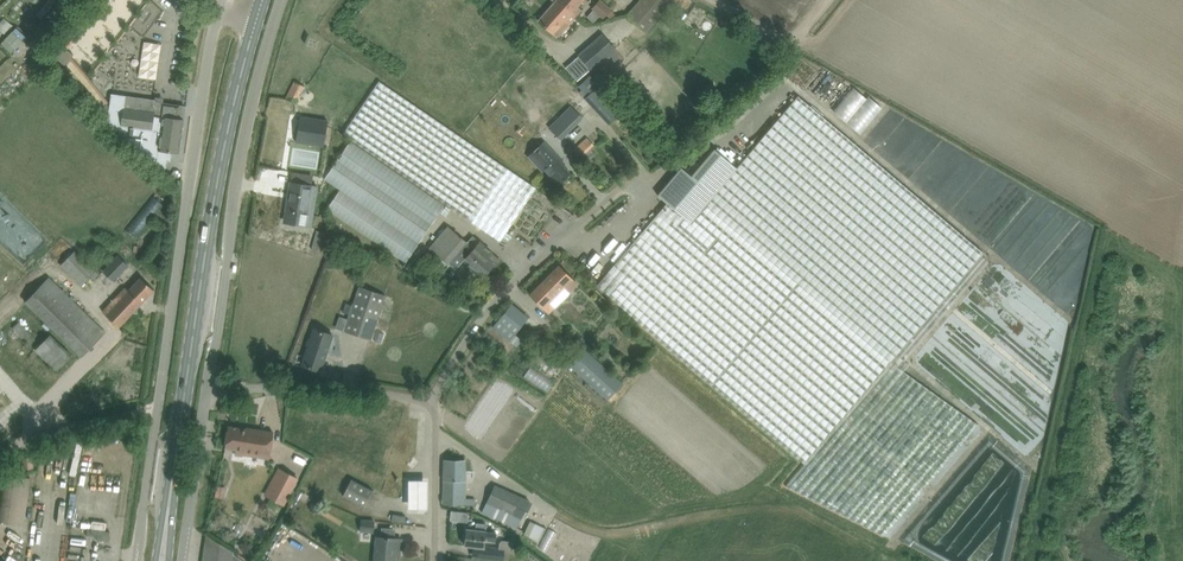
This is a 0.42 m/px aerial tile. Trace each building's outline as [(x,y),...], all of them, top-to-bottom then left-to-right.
[(581,10),(577,6),(582,0),(551,0),(554,2),(538,21),(553,34),(553,33),(557,37),(569,24),(576,16),(581,10)] [(586,16),(592,22),(599,15),(602,18),(611,9),(601,0),(597,0),(590,8),(592,10),(586,16)] [(627,18),(644,32),(671,0),(642,0),(627,18)] [(695,15),(704,21),(709,13),(700,7),(695,15)] [(8,34),(13,39),(18,34),(12,29),(8,34)] [(58,32),(44,49),(65,65),(73,54),(56,41),(61,35),(58,32)] [(580,79),(591,69),(598,62),(605,70),(615,61),(608,53),(614,48),(602,34),(587,47),(578,55),(582,59),(570,69),(580,79)] [(79,56),(86,48),(75,39),(68,46),(79,56)] [(582,83),(588,89),(591,92),(584,98),(609,124),(624,110),(591,74),(582,83)] [(294,81),(285,98),(295,103),(304,86),(294,81)] [(343,134),(490,234),(500,241),(536,188),(531,185),(526,181),(379,81),(356,114),(343,134)] [(94,88),(89,98),(95,102),(101,92),(94,88)] [(930,192),(953,164),(862,92),(851,105),(851,104),(839,119),(930,192)] [(111,94),(107,124),(116,125),(115,130),(165,173),(167,160),(170,161),(172,152),(178,152),(184,112),(185,106),(155,102),(156,100),(137,98),(127,96),(111,94)] [(597,285),(606,292),(804,463),(785,486),(883,535),(977,424),(902,371),(908,363),(895,353),(983,253),(797,95),(689,223),(665,203),(641,231),(630,246),(597,285)] [(560,138),(565,134),(579,120),(582,117),(570,105),(553,122),(549,126),(560,138)] [(772,121),(760,110),(743,130),(755,140),(772,121)] [(325,120),(299,116),(295,142),(323,146),(327,122),(327,120),(325,120)] [(573,150),(579,157),(593,144),(587,137),(573,150)] [(339,189),(326,209),(404,262),(444,205),(349,141),(324,179),(339,189)] [(560,159),(544,142),(528,156),(542,171),(544,169),(558,184),(569,173),(558,161),(560,159)] [(736,167),(713,147),(690,174),(681,167),(656,194),(689,223),(736,167)] [(290,193),(287,222),(311,225),(313,213),(317,185),(311,185),(302,183),(290,182),(289,193),(290,193)] [(493,264),(486,258),(491,252),(478,241),(474,246),(467,241),(466,242),(447,227),(430,247),(455,269),(463,260),(483,276),(493,264)] [(326,233),(316,230),(311,250),(320,252),(326,233)] [(74,250),(59,265),(80,285),(89,275),(93,279),(98,274),(74,250)] [(340,254),(337,264),(347,267),(350,257),(340,254)] [(113,281),(128,265),(117,255),(102,271),(113,281)] [(548,302),(558,293),(563,287),(569,292),(577,284),(558,265),(529,294),(548,313),(554,308),(548,302)] [(105,332),(96,324),(49,278),(25,303),(73,348),(81,357),(105,332)] [(154,290),(145,282),(141,278),(129,291),(125,287),(102,312),(110,319),(118,327),(154,290)] [(343,331),(369,339),(384,295),(359,286),(347,319),(343,331)] [(516,346),(521,339),(514,334),(523,323),(527,317),(511,304),(492,327),(502,334),(516,346)] [(339,316),(335,328),(343,331),(347,319),(339,316)] [(16,331),(27,344),(36,336),(24,324),(16,331)] [(320,371),(333,335),(313,328),(301,365),(320,371)] [(70,355),(49,334),(35,350),(56,370),(70,355)] [(606,399),(622,382),(584,348),(568,365),(572,368),(606,399)] [(527,378),(551,396),(558,385),(535,368),(527,378)] [(90,387),(90,396),(125,394),(124,385),(119,386),(90,387)] [(269,459),(273,432),(246,427),(246,429),(228,426),(225,447),(243,450),(242,454),(269,459)] [(31,457),(23,457),(24,468),(32,468),(31,457)] [(465,460),(444,460),(443,480),(443,503),(474,505),(474,498),(465,498),(465,460)] [(278,467),(264,495),(283,505),(298,477),(278,467)] [(0,499),(0,522),(24,525),(31,479),(3,475),(0,499)] [(342,495),(363,506),(372,490),(351,479),(342,495)] [(414,482),(414,511),(433,510),(433,482),(414,482)] [(928,538),(964,560),(969,560),(971,557),(972,560),(975,560),(977,560),(978,548),(984,552),(995,548),(1000,548),(1007,536),(1012,496),(1006,482),(1003,482),(1001,485),(986,491),(980,500),(980,506),(983,514),(980,519),(973,519),(966,522),(963,513),(973,497),(973,493),(959,491),(947,511),(949,515),(944,523),(942,523),(931,528),(934,536),(928,538)] [(216,485),(214,496),(224,498),(226,487),(216,485)] [(517,528),(523,515),(530,501),(505,490),(494,485),(486,502),(482,512),(517,528)] [(311,503),(309,507),(310,510),(313,512),(317,511),(319,508),(318,504),(315,502),(311,503)] [(452,509),(450,516),(457,517),(459,510),(452,509)] [(393,514),(391,521),(404,523),(405,516),(393,514)] [(360,515),(359,531),(373,532),(374,517),(360,515)] [(93,528),(116,530),(116,523),(94,521),(93,528)] [(535,524),(530,521),(523,533),(538,541),(544,528),(535,524)] [(87,528),(86,535),(98,537),(98,530),(87,528)] [(464,545),(476,547),(484,547),(485,540),(495,541),(496,532),(478,530),(466,529),(464,545)] [(108,541),(110,531),(100,530),(98,540),(108,541)] [(543,549),(552,553),(561,534),(551,530),(543,549)] [(233,552),(216,541),(206,535),(202,560),(246,560),(233,552)] [(395,555),(393,555),(394,547),(400,548),(401,538),(389,537),(376,536),(374,560),(395,560),(395,555)] [(503,560),(506,560),(514,542),(502,540),(499,543),(498,549),(486,548),(485,559),(503,560)] [(252,546),(250,556),(262,559),(264,548),(252,546)]
